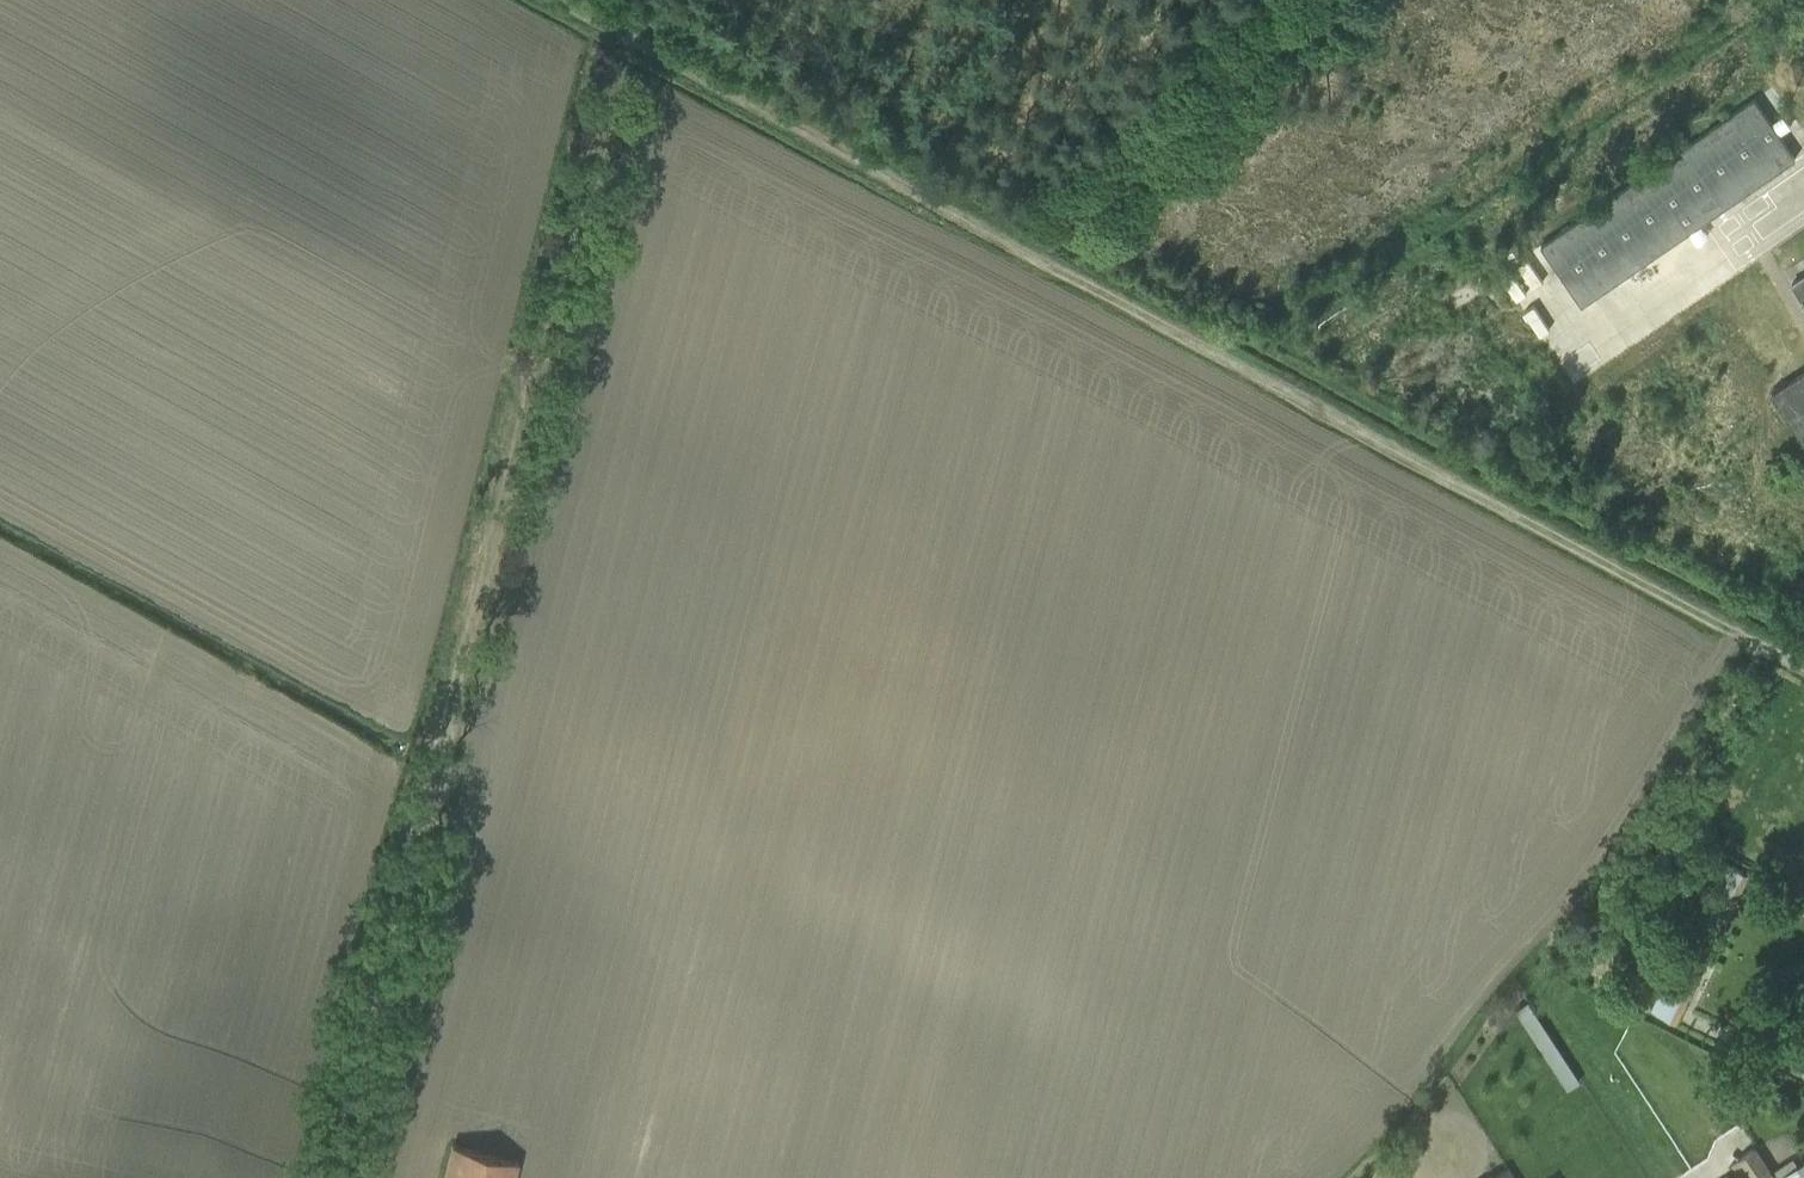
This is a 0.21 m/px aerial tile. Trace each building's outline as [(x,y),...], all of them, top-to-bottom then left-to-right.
[(1540,247),(1581,306),(1688,233),(1696,245),(1708,236),(1700,225),(1794,159),(1754,100),(1540,247)] [(1803,304),(1803,274),(1790,283),(1803,304)] [(1771,394),(1803,445),(1803,372),(1771,394)] [(1723,930),(1748,877),(1724,865),(1697,918),(1723,930)] [(1681,951),(1650,1012),(1676,1025),(1702,972),(1691,967),(1695,958),(1681,951)] [(1566,1092),(1579,1084),(1527,1003),(1514,1011),(1566,1092)] [(523,1165),(451,1147),(444,1177),(519,1177),(523,1165)] [(1772,1174),(1755,1149),(1730,1165),(1739,1177),(1774,1177),(1772,1174)] [(1774,1177),(1803,1177),(1803,1163),(1792,1171),(1786,1164),(1772,1174),(1774,1177)] [(1506,1170),(1494,1177),(1512,1177),(1506,1170)]
